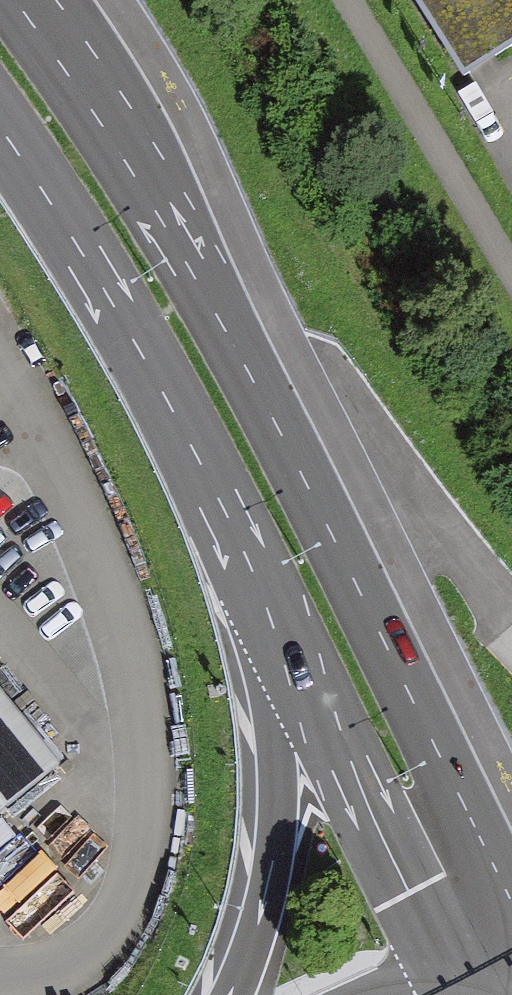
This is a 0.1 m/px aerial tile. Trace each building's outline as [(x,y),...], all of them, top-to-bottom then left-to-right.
[(455,103),(511,67),(511,0),(389,0),(455,103)] [(73,769),(0,681),(0,823),(73,769)]
